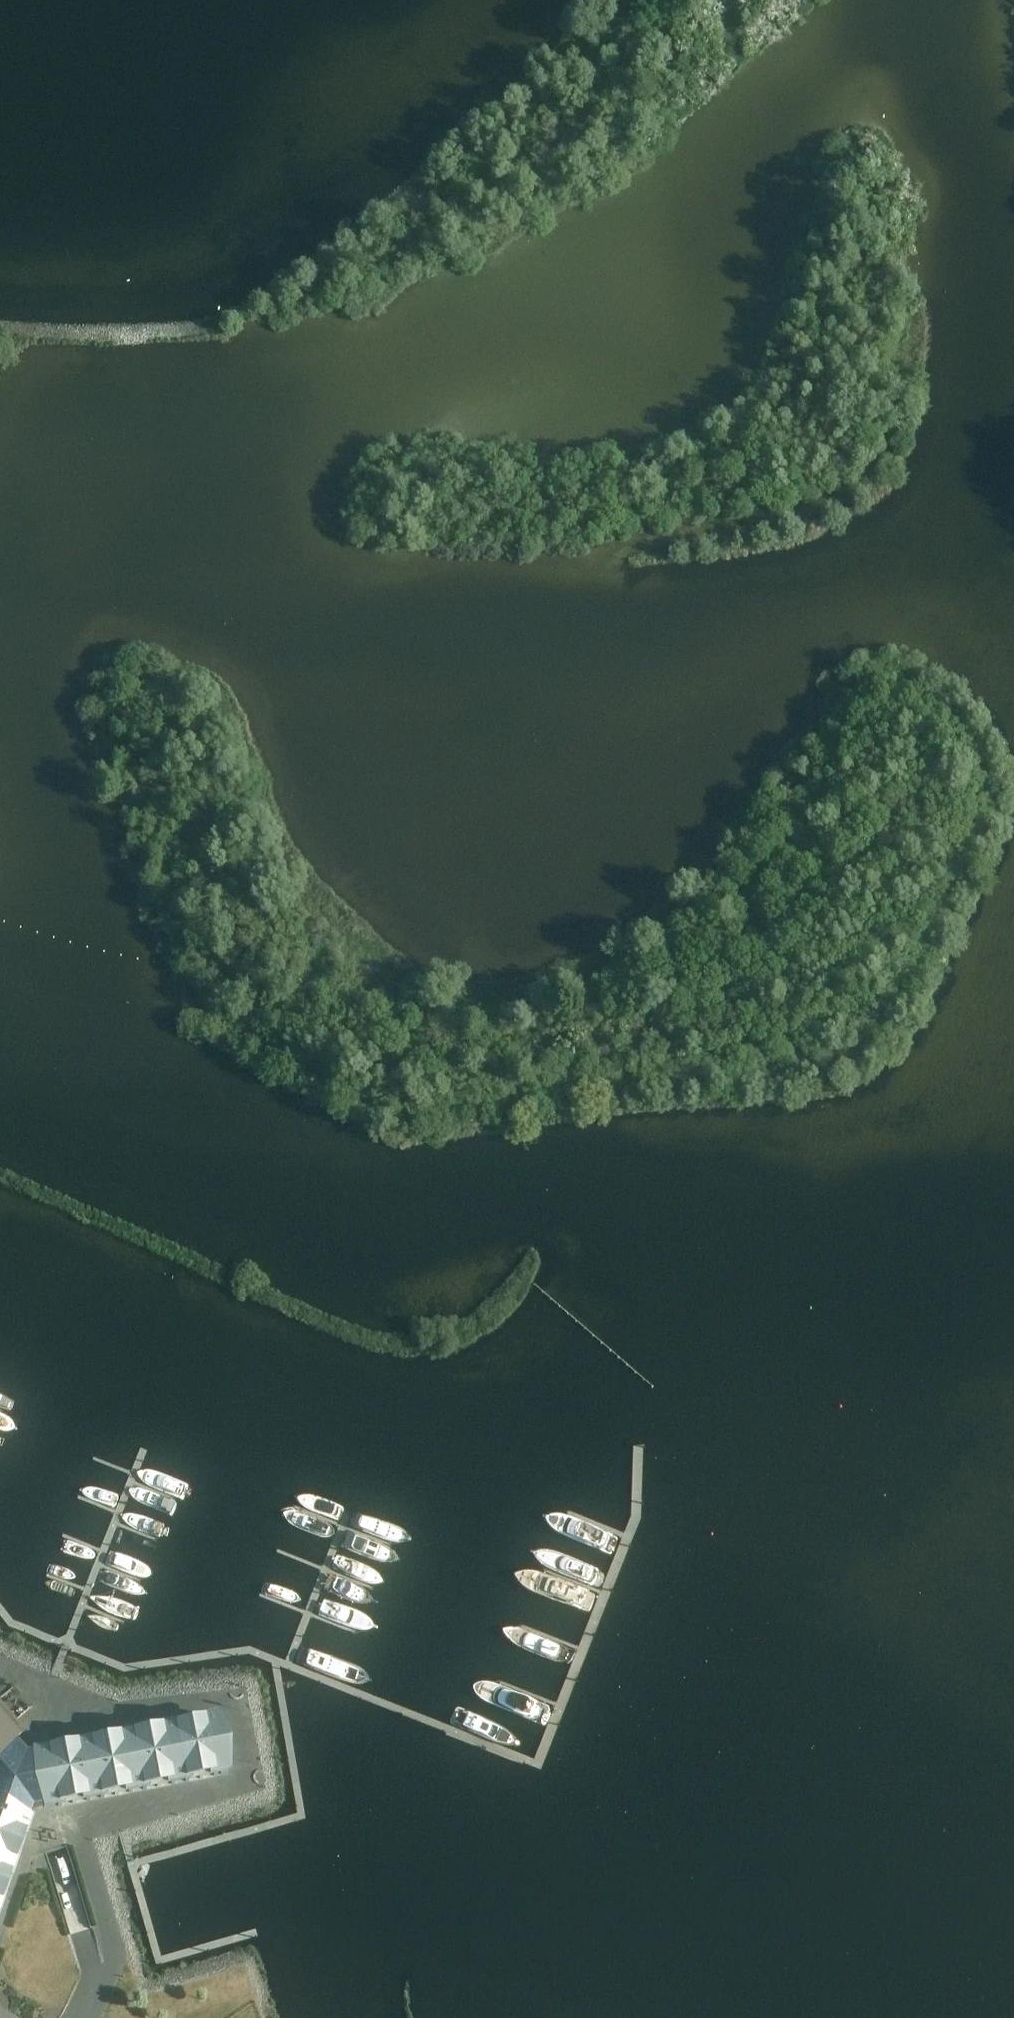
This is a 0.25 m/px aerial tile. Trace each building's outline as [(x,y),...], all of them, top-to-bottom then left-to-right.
[(29,1819),(33,1809),(42,1807),(43,1813),(229,1777),(218,1717),(211,1719),(120,1736),(33,1752),(33,1753),(26,1754),(15,1741),(24,1734),(14,1722),(0,1707),(0,1904),(29,1819)]
